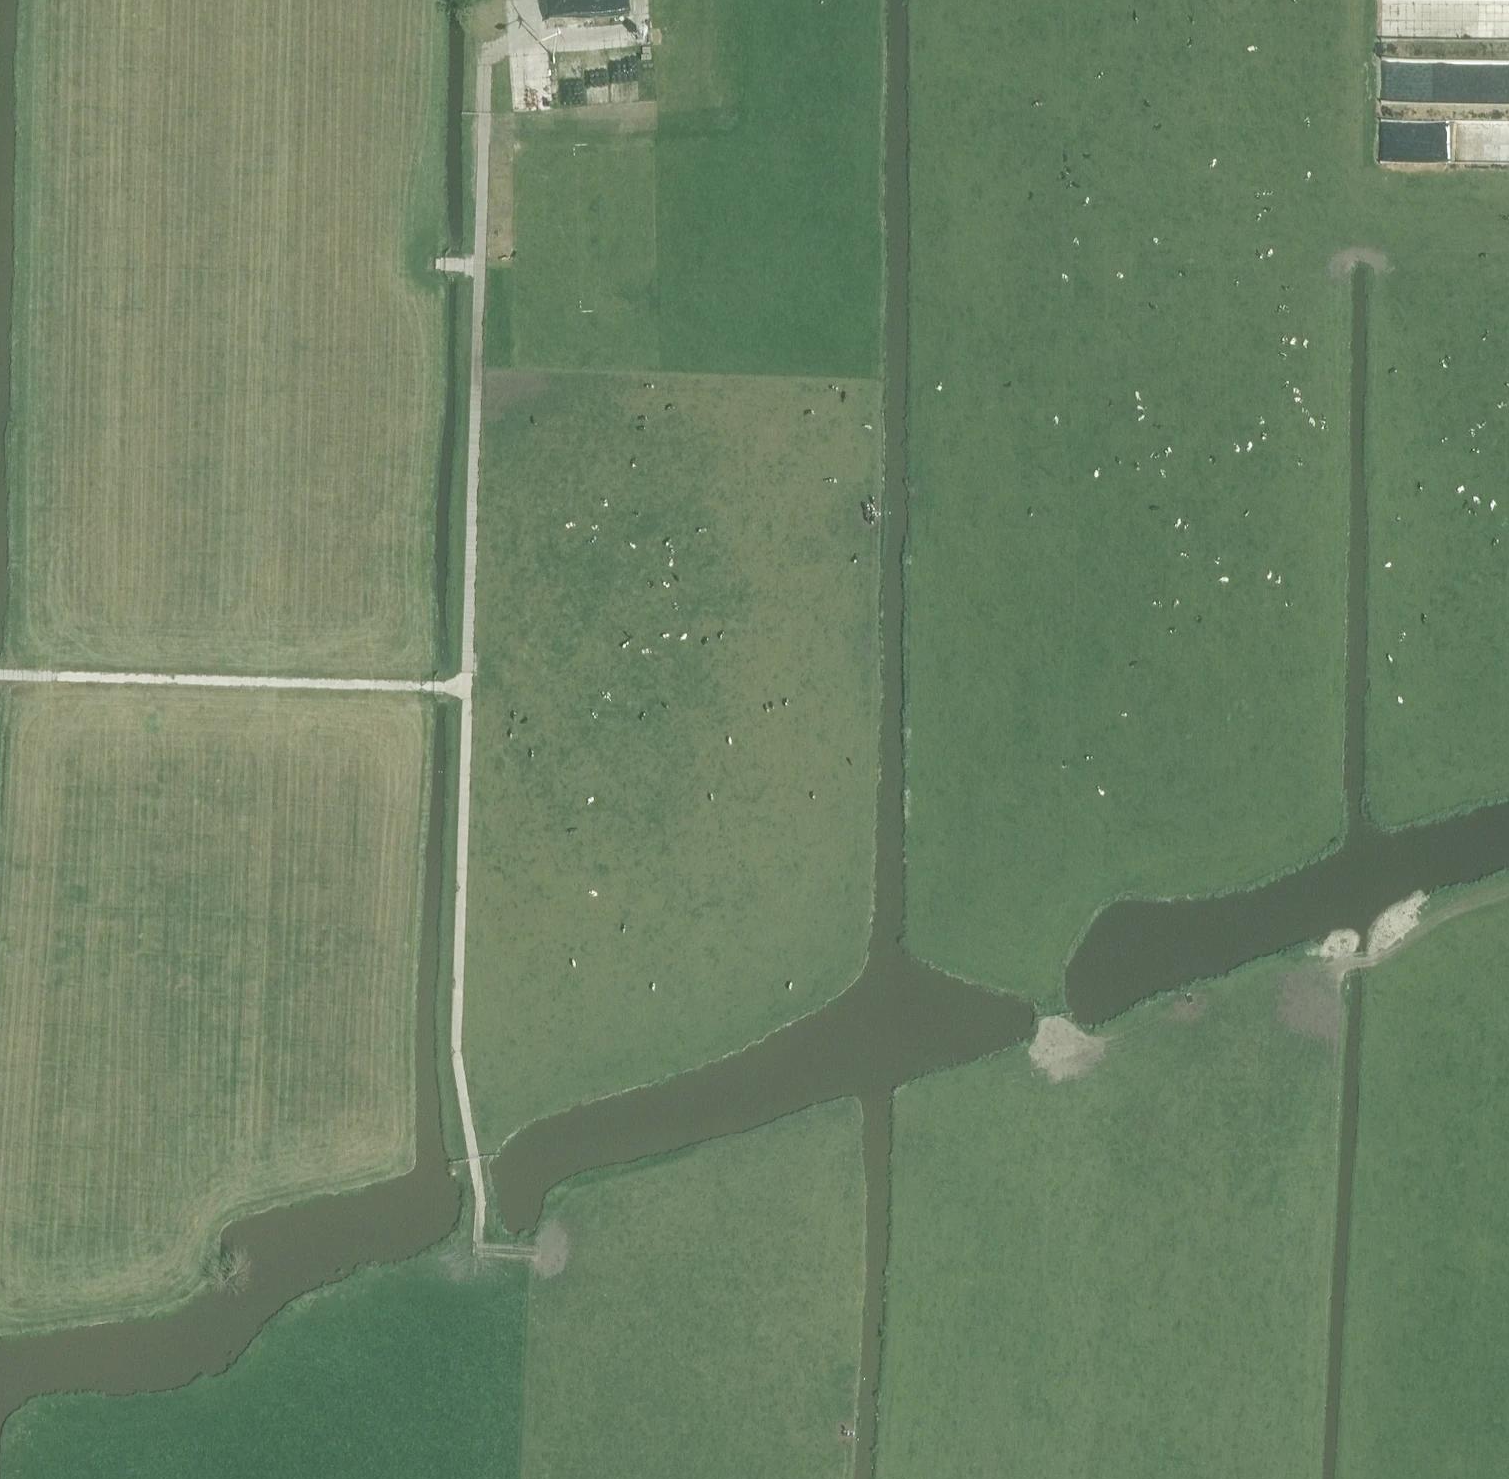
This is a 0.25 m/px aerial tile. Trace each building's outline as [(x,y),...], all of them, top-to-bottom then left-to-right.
[(1508,15),(1508,0),(1400,0),(1400,13),(1508,15)] [(560,38),(639,33),(637,3),(550,8),(551,35),(537,36),(539,61),(561,60),(560,38)] [(1508,87),(1508,47),(1400,45),(1399,85),(1508,87)] [(1418,145),(1506,147),(1507,120),(1419,117),(1418,145)]
